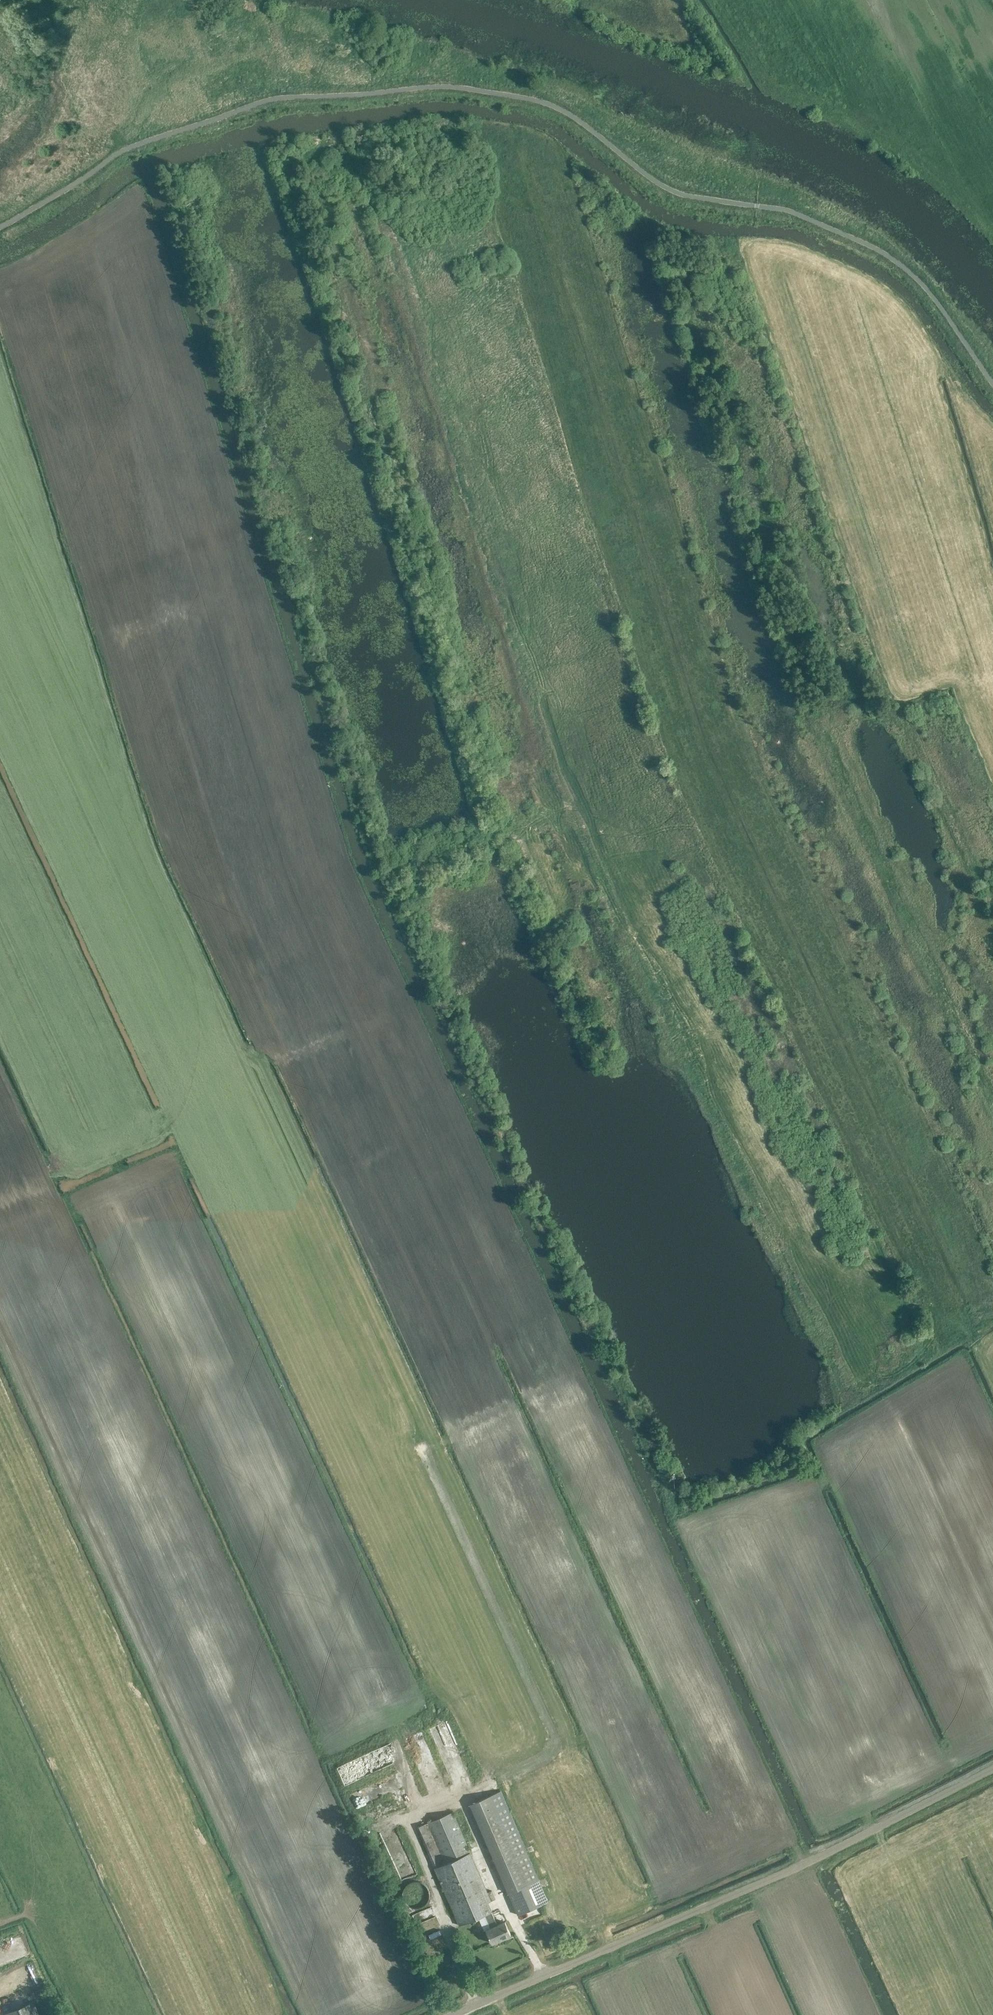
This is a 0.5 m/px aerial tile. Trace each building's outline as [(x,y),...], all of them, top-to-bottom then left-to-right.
[(547,1699),(561,1693),(556,1684),(543,1689),(547,1699)] [(384,1750),(369,1758),(372,1765),(387,1758),(384,1750)] [(348,1777),(371,1767),(367,1758),(355,1763),(353,1758),(342,1763),(348,1777)] [(496,1793),(481,1799),(470,1804),(518,1915),(548,1902),(500,1792),(496,1793)] [(487,1929),(493,1943),(511,1936),(504,1922),(497,1925),(491,1911),(492,1911),(488,1902),(491,1901),(491,1900),(495,1898),(492,1890),(487,1892),(453,1812),(417,1828),(459,1925),(485,1914),(491,1928),(487,1929)] [(405,1874),(417,1869),(411,1855),(406,1857),(408,1860),(400,1864),(405,1874)] [(429,1899),(430,1894),(429,1890),(427,1886),(424,1883),(420,1881),(416,1881),(412,1881),(408,1883),(405,1886),(403,1890),(402,1894),(403,1899),(405,1902),(408,1906),(412,1907),(416,1908),(420,1907),(424,1906),(427,1902),(429,1899)] [(4,2014),(38,2014),(25,1983),(0,1993),(0,2006),(4,2014)]
